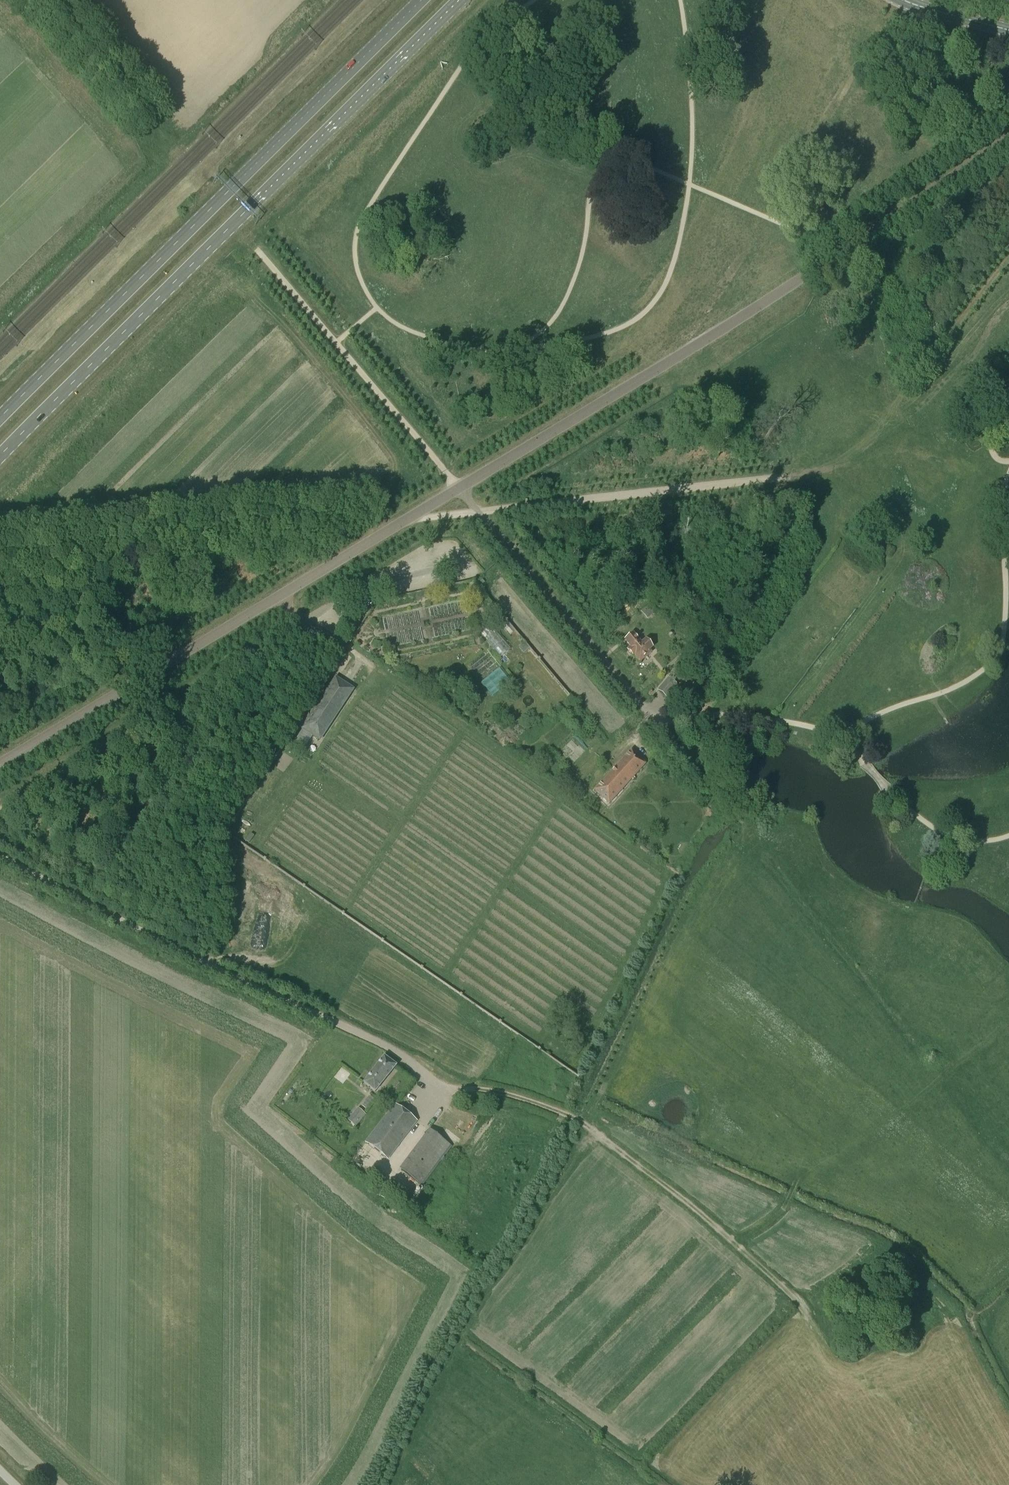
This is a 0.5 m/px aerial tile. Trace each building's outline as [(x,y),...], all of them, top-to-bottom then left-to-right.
[(649,603),(640,611),(646,618),(655,611),(649,603)] [(510,650),(490,626),(481,634),(500,658),(510,650)] [(633,633),(624,640),(630,647),(627,649),(634,657),(634,656),(638,662),(650,652),(648,650),(651,648),(644,640),(641,643),(633,633)] [(520,647),(525,653),(529,649),(525,643),(520,647)] [(354,656),(341,672),(347,677),(359,661),(354,656)] [(495,665),(478,679),(490,693),(506,678),(495,665)] [(671,674),(683,684),(687,678),(676,669),(671,674)] [(352,690),(335,679),(303,729),(319,740),(352,690)] [(678,686),(670,679),(659,692),(667,699),(678,686)] [(622,760),(612,771),(626,783),(635,772),(636,773),(644,763),(630,750),(621,760),(622,760)] [(293,763),(296,757),(290,754),(287,759),(293,763)] [(618,758),(612,755),(608,763),(614,766),(618,758)] [(626,783),(612,771),(602,781),(594,790),(608,803),(616,794),(616,793),(626,783)] [(374,1091),(394,1065),(383,1057),(364,1083),(374,1091)] [(360,1078),(374,1066),(369,1061),(356,1073),(360,1078)] [(365,1141),(388,1159),(417,1121),(394,1103),(365,1141)] [(359,1123),(351,1117),(347,1121),(355,1127),(359,1123)] [(444,1142),(429,1132),(399,1170),(415,1180),(444,1142)]
